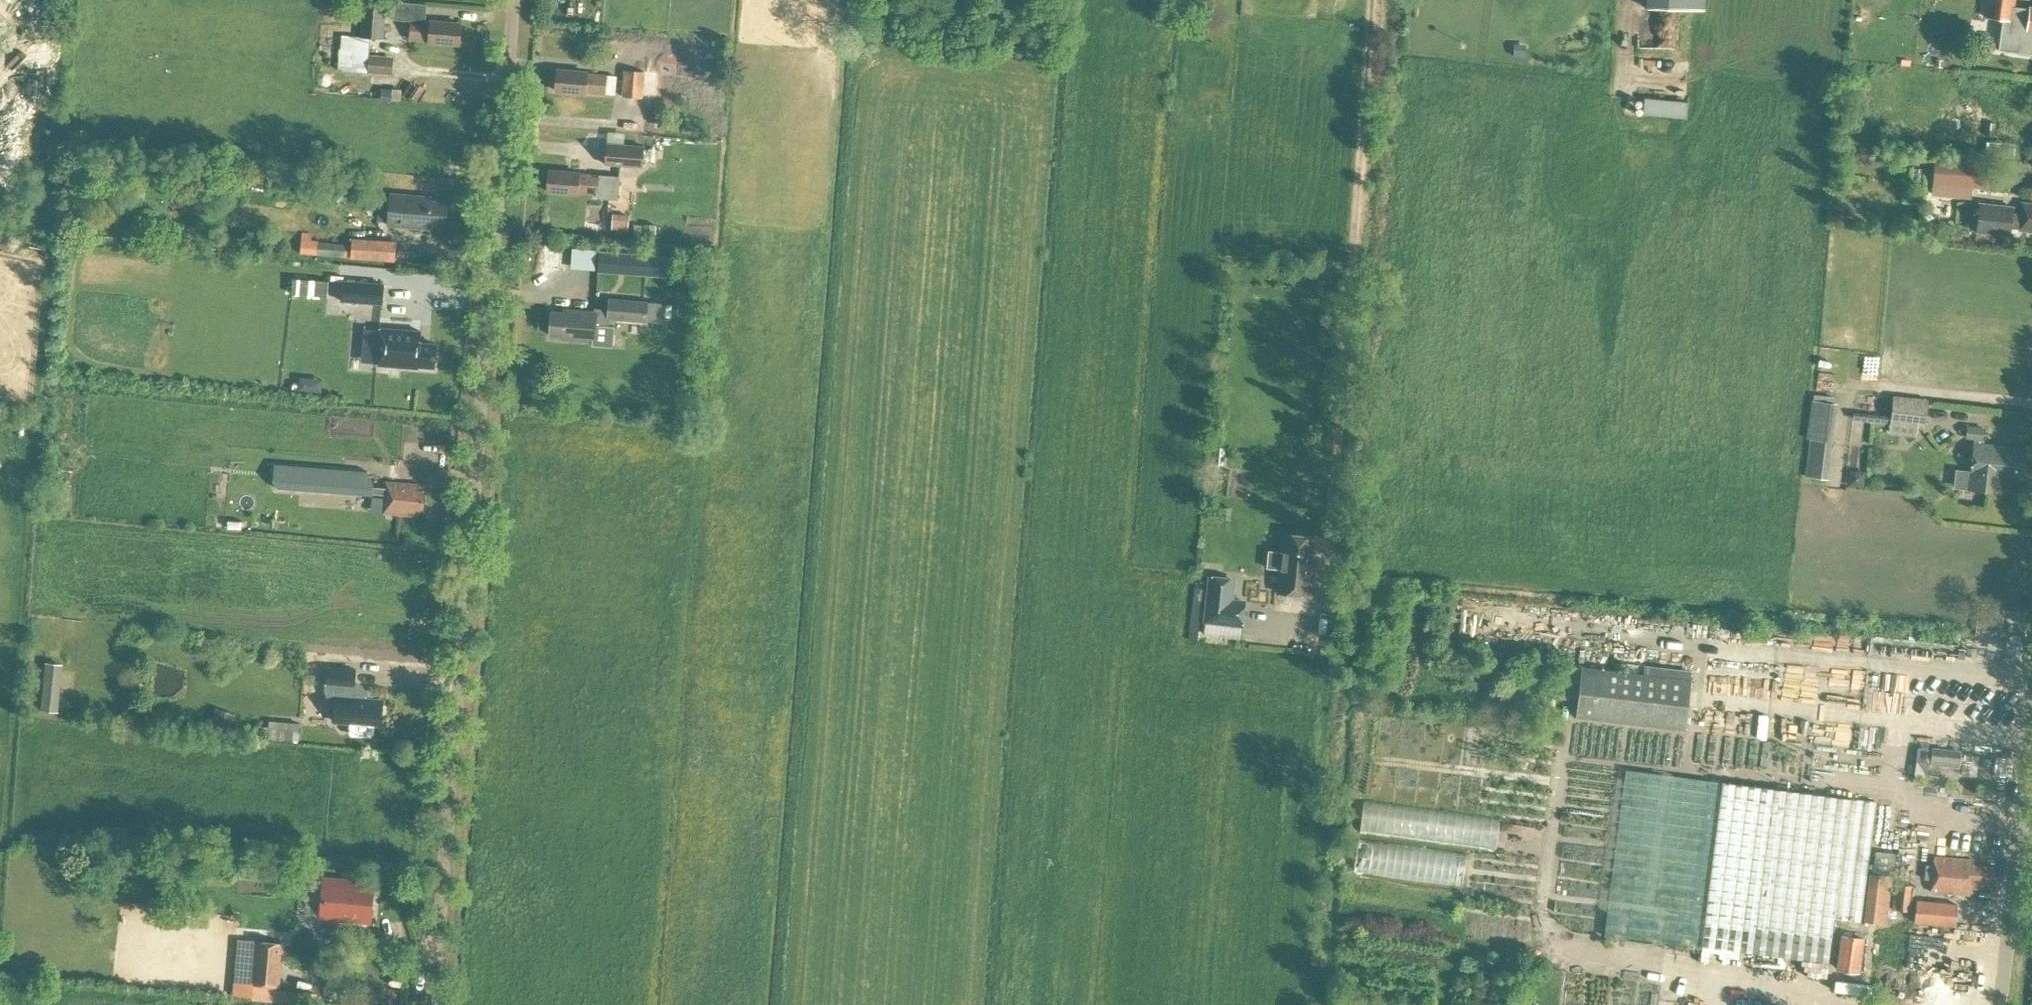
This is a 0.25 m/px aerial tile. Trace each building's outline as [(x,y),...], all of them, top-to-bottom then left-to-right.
[(1647,8),(1703,10),(1703,0),(1648,0),(1647,8)] [(1986,18),(2002,19),(2013,20),(2012,34),(2023,35),(2020,53),(2031,54),(2031,7),(2029,7),(2029,9),(2015,7),(2015,0),(1987,0),(1986,18)] [(427,4),(395,2),(393,20),(411,21),(409,39),(429,41),(429,42),(459,44),(461,24),(431,22),(430,23),(425,22),(427,4)] [(339,48),(337,70),(392,74),(393,57),(368,55),(369,38),(383,39),(386,5),(362,3),(362,6),(359,38),(341,36),(340,48),(339,48)] [(616,76),(607,75),(587,73),(587,72),(557,70),(555,90),(586,93),(586,92),(615,95),(616,76)] [(622,96),(643,98),(643,97),(654,98),(656,74),(624,71),(622,96)] [(382,87),(381,101),(391,102),(392,88),(382,87)] [(1646,96),(1644,112),(1689,117),(1691,101),(1646,96)] [(1983,135),(1994,136),(1995,122),(1985,121),(1983,135)] [(604,165),(643,168),(645,146),(606,143),(604,165)] [(1985,164),(1936,160),(1933,196),(1972,199),(1973,189),(1983,189),(1985,164)] [(618,199),(619,178),(599,176),(579,174),(549,171),(547,191),(578,193),(596,194),(595,198),(618,199)] [(432,197),(408,195),(389,193),(387,227),(428,231),(429,227),(446,228),(448,201),(431,200),(432,197)] [(1976,231),(2008,235),(2009,228),(2018,229),(2018,230),(2031,232),(2031,204),(2021,203),(2020,214),(2011,213),(2012,207),(1979,203),(1976,231)] [(644,225),(643,237),(655,238),(656,225),(644,225)] [(352,239),(352,245),(311,241),(312,234),(302,233),(300,254),(351,259),(351,257),(394,260),(396,242),(352,239)] [(599,251),(597,273),(645,276),(647,254),(599,251)] [(329,281),(293,278),(292,295),(327,297),(329,281)] [(344,281),(342,301),(382,304),(383,284),(344,281)] [(648,302),(609,299),(608,310),(595,309),(595,312),(572,310),(572,313),(551,311),(550,335),(561,336),(561,339),(592,342),(592,345),(612,347),(614,326),(609,326),(610,318),(646,321),(648,302)] [(381,307),(379,344),(420,347),(420,346),(436,347),(437,323),(421,322),(422,310),(381,307)] [(1840,352),(1820,350),(1819,360),(1839,362),(1840,352)] [(1893,397),(1891,417),(1853,413),(1852,421),(1889,425),(1888,435),(1917,438),(1918,429),(1925,430),(1929,401),(1893,397)] [(1828,481),(1837,402),(1811,399),(1806,438),(1811,439),(1811,441),(1815,442),(1810,479),(1828,481)] [(2026,449),(1983,445),(1985,429),(1967,427),(1966,439),(1974,440),(1968,489),(1999,492),(2001,474),(2023,476),(2026,449)] [(276,489),(372,497),(372,493),(372,487),(372,485),(366,472),(273,464),(272,482),(276,489)] [(419,484),(386,482),(385,488),(372,487),(372,493),(385,495),(383,513),(416,516),(417,509),(422,510),(424,491),(418,491),(419,484)] [(1282,533),(1280,552),(1268,551),(1266,569),(1279,570),(1277,593),(1311,596),(1316,536),(1282,533)] [(1236,578),(1208,575),(1203,622),(1204,623),(1203,634),(1241,638),(1245,599),(1234,598),(1236,578)] [(58,713),(63,664),(45,662),(40,711),(58,713)] [(326,683),(326,691),(329,698),(336,699),(335,722),(349,723),(348,734),(351,737),(371,739),(374,735),(375,725),(380,725),(382,700),(365,699),(365,692),(360,686),(354,685),(355,669),(327,667),(326,683)] [(1690,680),(1643,674),(1582,667),(1576,716),(1684,728),(1690,680)] [(216,708),(210,725),(230,732),(236,714),(216,708)] [(269,721),(268,727),(262,727),(261,738),(298,741),(300,723),(269,721)] [(1917,748),(1915,760),(1927,762),(1929,749),(1917,748)] [(1876,802),(1625,769),(1604,936),(1699,948),(1700,946),(1828,962),(1833,918),(1860,921),(1876,802)] [(1361,826),(1393,833),(1399,805),(1367,798),(1361,826)] [(1450,814),(1450,842),(1500,843),(1500,815),(1450,814)] [(1356,872),(1465,882),(1468,850),(1359,840),(1356,872)] [(1873,874),(1893,876),(1895,853),(1876,851),(1873,874)] [(1934,857),(1930,892),(1970,895),(1971,889),(1987,890),(1988,883),(1993,883),(1994,867),(1973,866),(1973,860),(1934,857)] [(1863,921),(1886,924),(1893,876),(1873,874),(1869,873),(1863,921)] [(375,880),(322,876),(319,919),(372,923),(375,880)] [(1911,886),(1894,884),(1890,909),(1908,911),(1911,886)] [(1914,922),(1954,926),(1956,904),(1916,901),(1914,922)] [(1837,969),(1859,972),(1863,938),(1841,936),(1837,969)] [(234,964),(232,983),(245,984),(251,984),(278,987),(282,945),(258,942),(256,966),(247,966),(234,964)]
